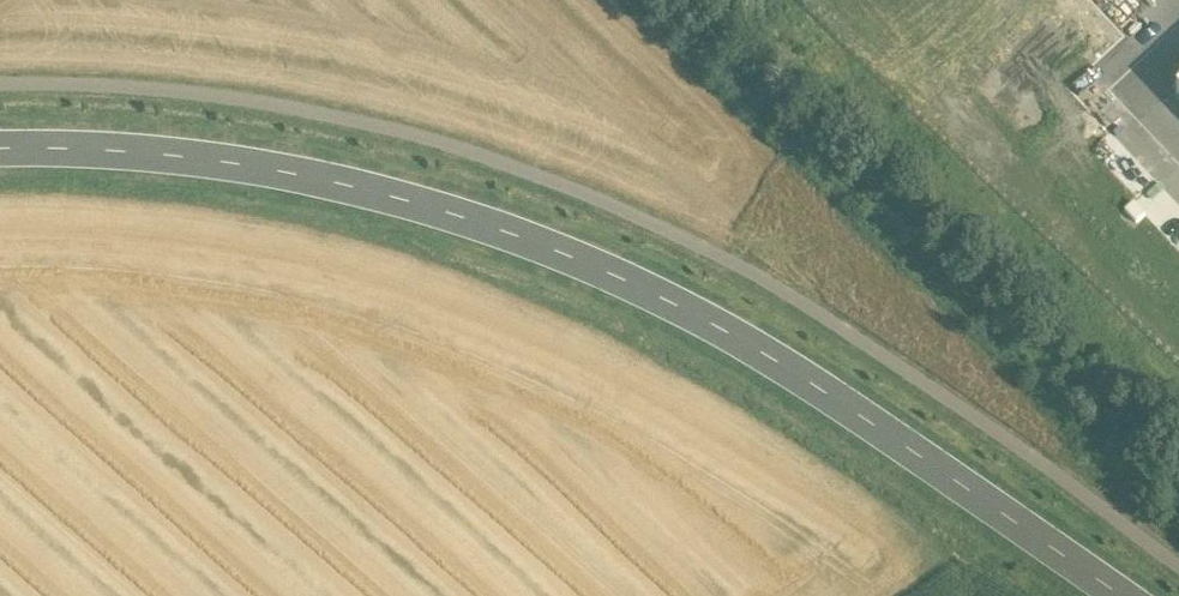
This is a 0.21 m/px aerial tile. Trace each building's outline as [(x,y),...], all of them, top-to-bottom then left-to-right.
[(1171,95),(1178,104),(1178,87),(1171,95)]
